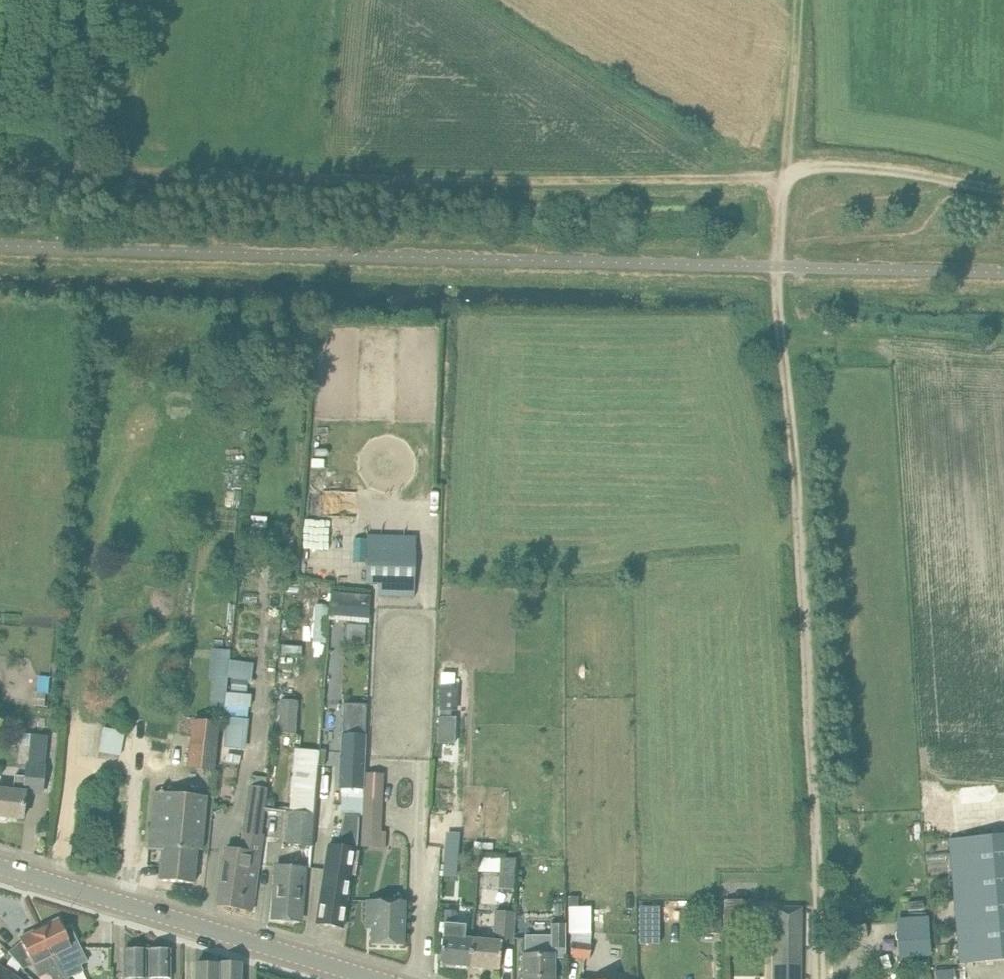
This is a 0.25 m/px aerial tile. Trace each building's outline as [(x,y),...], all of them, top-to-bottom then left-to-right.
[(412,585),(413,553),(365,551),(365,583),(412,585)] [(372,620),(374,592),(334,590),(333,618),(372,620)] [(316,604),(314,636),(326,637),(328,605),(316,604)] [(346,625),(345,643),(364,643),(365,626),(346,625)] [(230,652),(210,650),(207,678),(214,679),(209,719),(222,721),(227,681),(229,663),(230,652)] [(294,732),(298,676),(277,675),(273,731),(294,732)] [(247,691),(248,680),(244,680),(232,678),(231,689),(243,690),(247,691)] [(440,685),(439,710),(457,711),(458,686),(440,685)] [(439,716),(437,743),(454,744),(456,717),(439,716)] [(216,771),(221,724),(196,721),(191,768),(216,771)] [(123,756),(127,731),(105,726),(100,751),(123,756)] [(342,734),(340,789),(362,790),(365,735),(342,734)] [(28,766),(26,766),(25,777),(14,776),(12,793),(0,792),(0,816),(23,818),(26,791),(42,793),(48,737),(31,735),(28,766)] [(226,753),(225,762),(240,764),(241,756),(226,753)] [(295,762),(290,812),(287,844),(310,846),(318,764),(295,762)] [(384,819),(386,774),(367,773),(365,818),(384,819)] [(252,786),(243,834),(240,852),(226,850),(221,885),(218,905),(242,909),(242,908),(253,909),(256,890),(258,870),(263,837),(262,837),(270,789),(252,786)] [(155,792),(150,844),(148,864),(161,866),(159,880),(194,883),(197,849),(202,850),(207,797),(155,792)] [(365,818),(364,830),(383,831),(384,819),(365,818)] [(1003,960),(1003,836),(949,841),(960,963),(1003,960)] [(340,849),(315,849),(315,929),(340,929),(340,849)] [(445,857),(444,876),(459,877),(460,858),(445,857)] [(499,872),(499,889),(514,889),(515,858),(500,857),(499,872)] [(277,865),(275,899),(273,919),(300,921),(305,867),(277,865)] [(569,905),(578,905),(578,895),(568,895),(569,905)] [(403,946),(405,902),(367,900),(366,921),(372,921),(371,944),(403,946)] [(705,902),(705,933),(720,933),(719,902),(705,902)] [(757,934),(757,902),(724,902),(724,934),(757,934)] [(662,941),(663,906),(644,905),(643,940),(662,941)] [(801,908),(775,908),(774,977),(800,978),(801,908)] [(469,967),(471,939),(465,938),(466,926),(455,925),(456,911),(445,910),(440,965),(469,967)] [(471,939),(469,967),(499,970),(502,938),(513,939),(515,912),(496,911),(494,941),(471,939)] [(59,919),(39,928),(58,968),(67,978),(75,974),(83,971),(80,965),(87,962),(71,927),(64,930),(59,919)] [(524,956),(524,971),(524,978),(553,978),(553,971),(553,958),(565,958),(564,924),(550,924),(551,936),(525,936),(525,956),(524,956)] [(9,952),(12,956),(21,967),(23,970),(33,965),(34,964),(40,977),(48,973),(53,978),(65,978),(67,978),(58,968),(39,928),(20,938),(22,941),(9,952)] [(571,942),(570,957),(590,959),(591,945),(571,942)] [(145,949),(124,949),(124,978),(145,978),(145,949)] [(147,978),(170,978),(170,949),(149,949),(149,977),(147,977),(147,978)] [(12,956),(7,964),(18,971),(21,967),(12,956)] [(219,964),(218,978),(241,978),(241,964),(219,963),(219,964)] [(219,964),(196,964),(195,978),(218,978),(219,964)] [(0,966),(0,978),(19,978),(0,966)]
